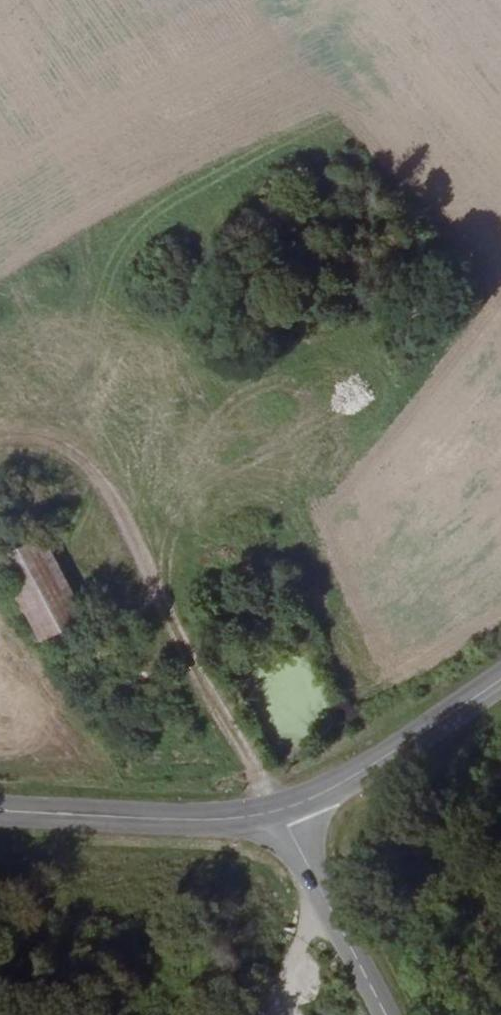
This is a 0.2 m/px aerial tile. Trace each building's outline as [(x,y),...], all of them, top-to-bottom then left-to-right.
[(10,490),(0,472),(0,495),(10,490)] [(88,622),(35,520),(0,538),(0,549),(49,642),(88,622)] [(88,622),(49,642),(65,671),(102,650),(88,622)]
